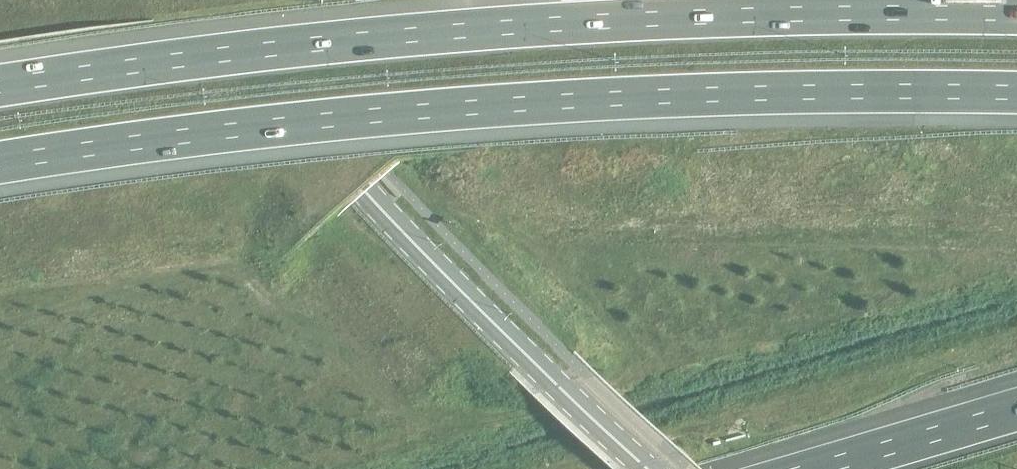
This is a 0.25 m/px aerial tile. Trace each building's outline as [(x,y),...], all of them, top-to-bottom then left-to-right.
[(102,468),(226,468),(255,460),(243,423),(102,468)]
